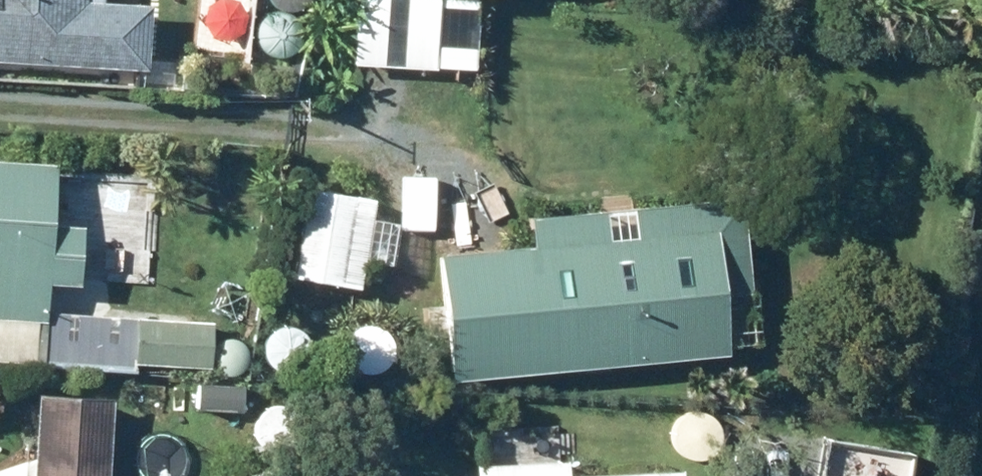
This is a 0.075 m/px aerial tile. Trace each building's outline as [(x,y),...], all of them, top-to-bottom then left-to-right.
[(130,73),(134,12),(96,10),(97,0),(0,0),(0,65),(130,73)] [(187,65),(236,67),(240,3),(246,4),(247,0),(191,0),(187,65)] [(426,3),(419,81),(461,85),(468,6),(426,3)] [(239,380),(243,331),(29,317),(31,288),(62,290),(66,231),(34,229),(38,170),(0,168),(0,364),(239,380)] [(294,195),(281,280),(330,288),(343,203),(294,195)] [(521,252),(425,261),(437,384),(707,359),(700,282),(733,279),(726,203),(518,223),(521,252)] [(229,387),(187,387),(187,413),(230,412),(229,387)] [(95,406),(23,402),(18,475),(91,475),(95,406)] [(557,466),(522,467),(521,433),(479,435),(480,468),(462,469),(463,475),(557,475),(557,466)]
